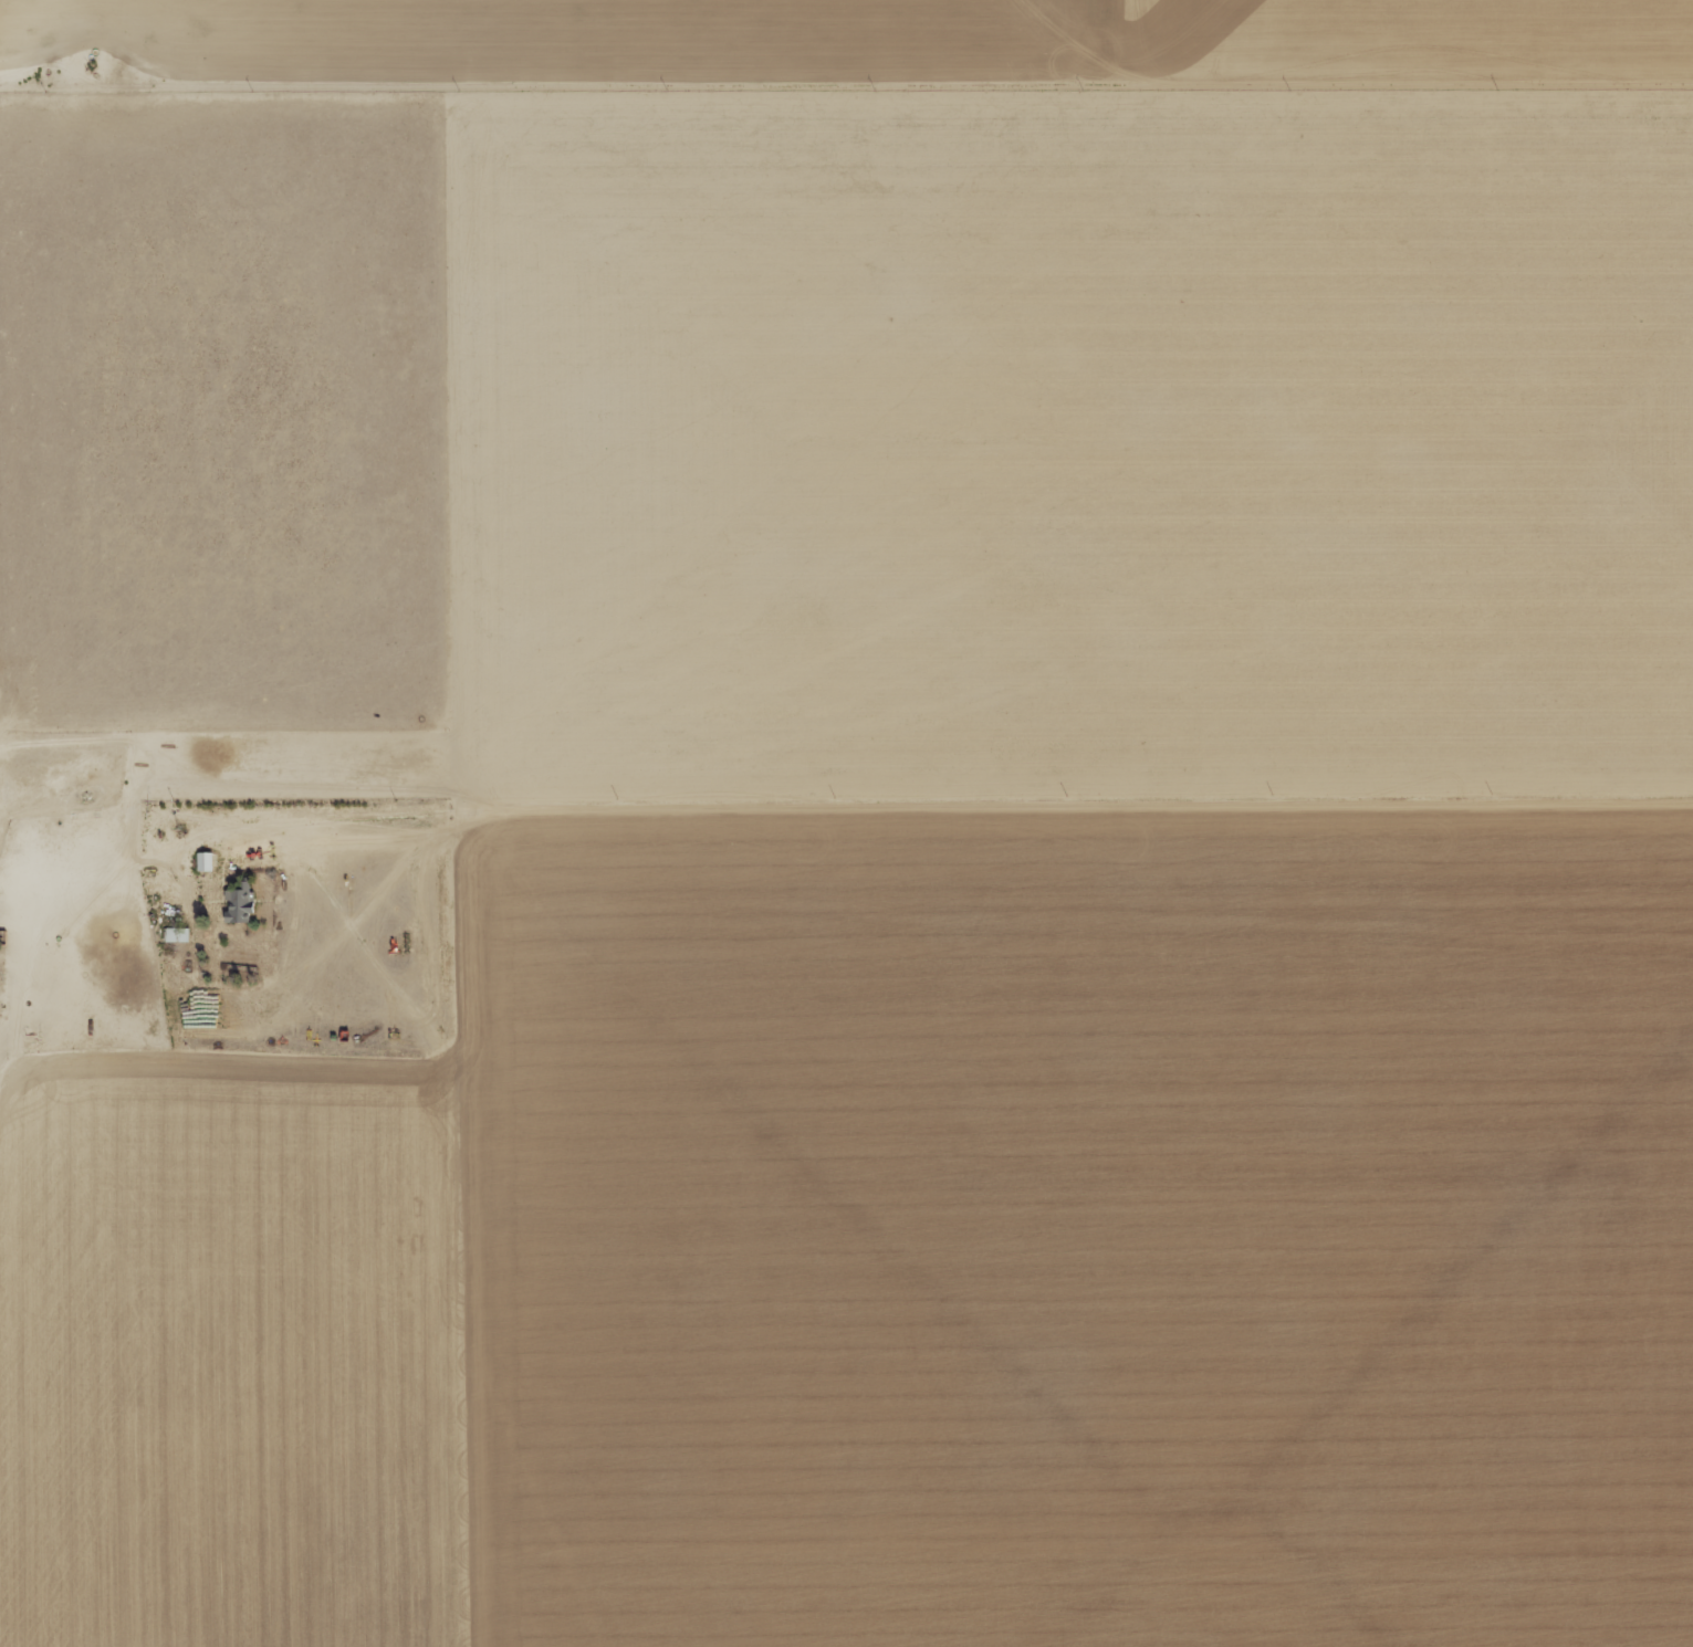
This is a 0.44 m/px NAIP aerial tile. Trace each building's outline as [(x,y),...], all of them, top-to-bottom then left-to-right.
[(197,873),(212,873),(212,853),(197,853),(197,873)] [(226,924),(252,924),(252,892),(226,892),(226,924)] [(165,929),(165,942),(189,942),(189,929),(165,929)]
